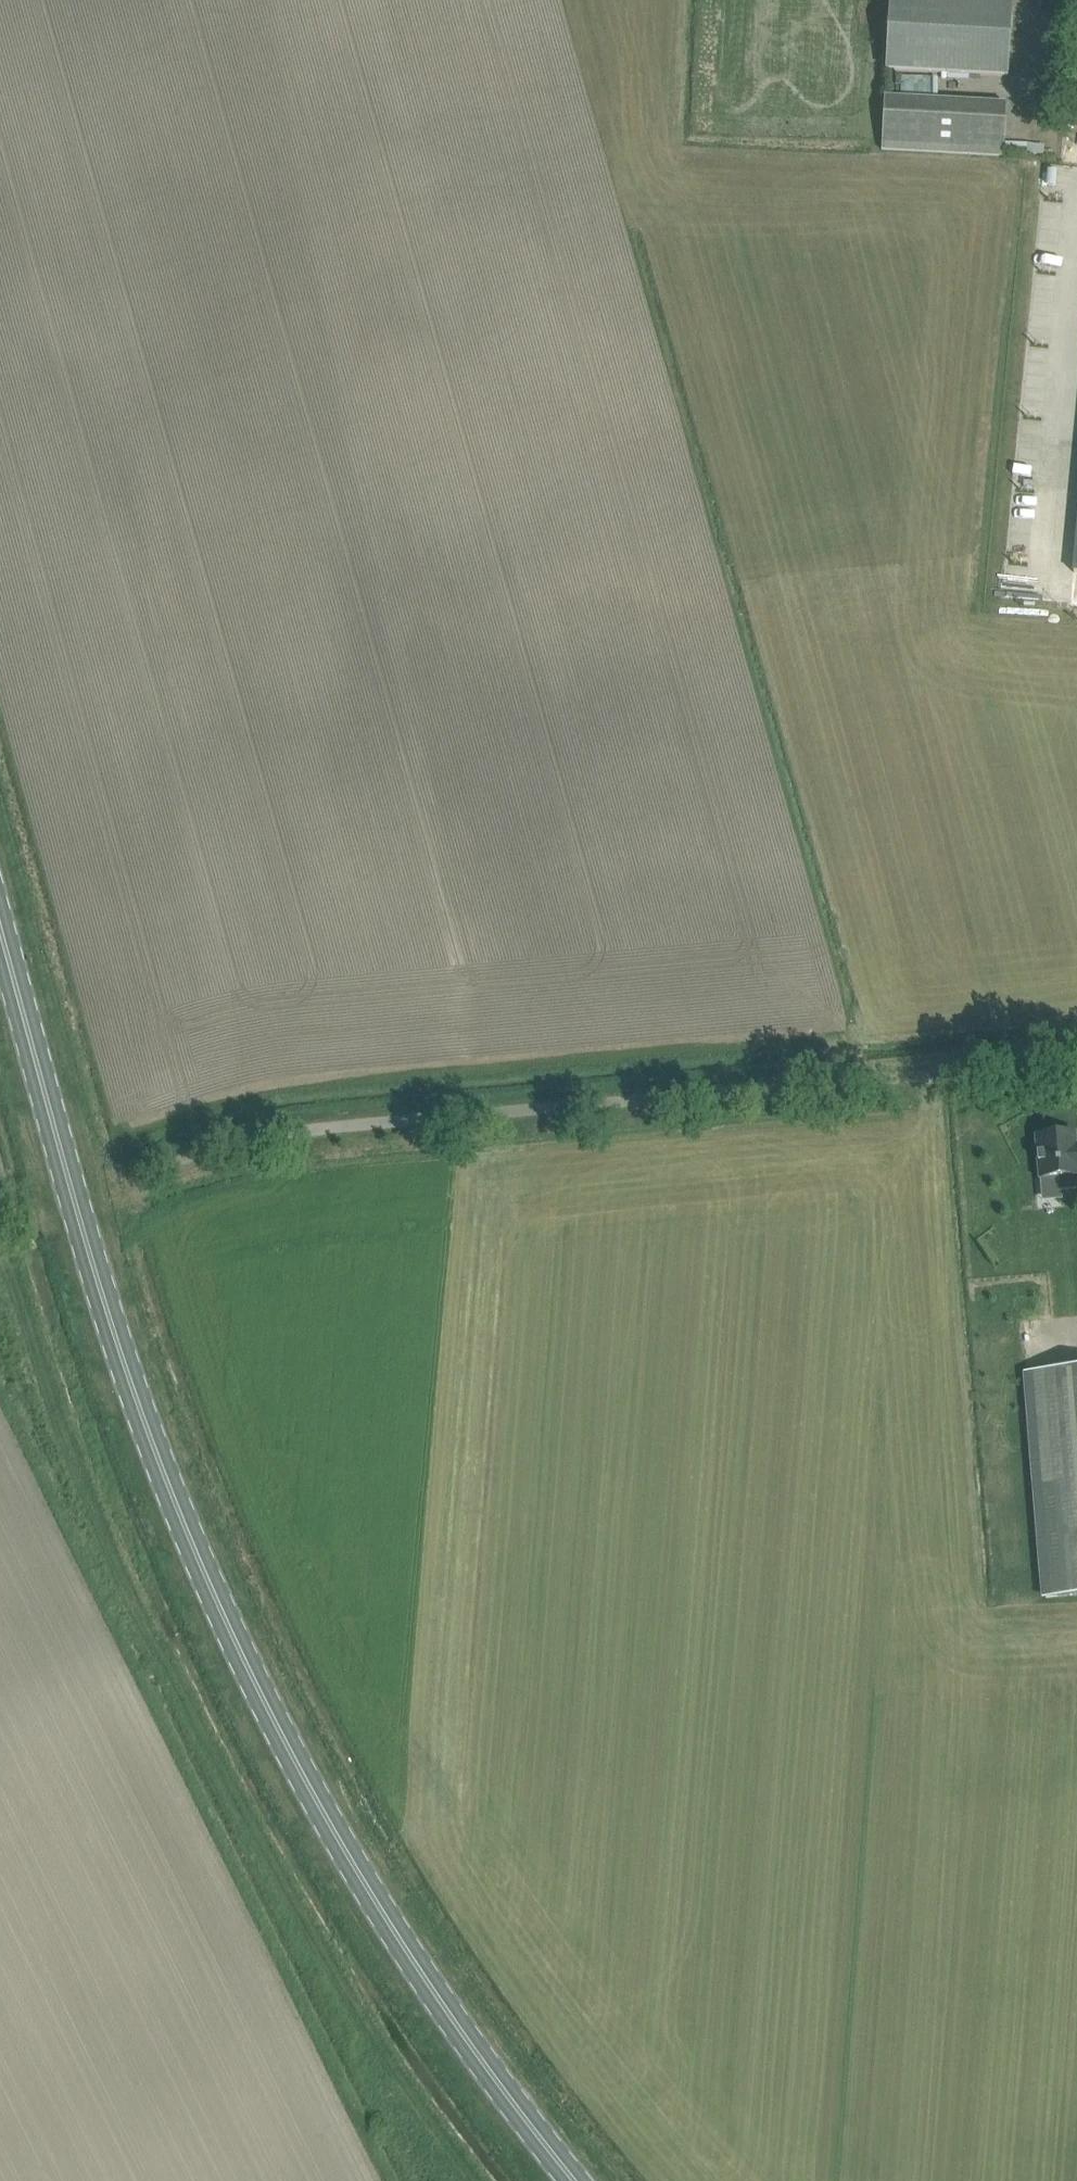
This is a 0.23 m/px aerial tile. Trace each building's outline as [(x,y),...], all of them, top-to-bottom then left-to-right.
[(886,67),(1007,74),(1011,0),(890,0),(886,67)] [(1003,157),(1005,106),(883,99),(881,151),(1003,157)] [(1054,1129),(1039,1131),(1040,1136),(1036,1136),(1040,1179),(1059,1177),(1060,1190),(1076,1189),(1076,1145),(1075,1133),(1054,1135),(1054,1129)] [(1046,1596),(1076,1593),(1076,1368),(1028,1373),(1046,1596)]
